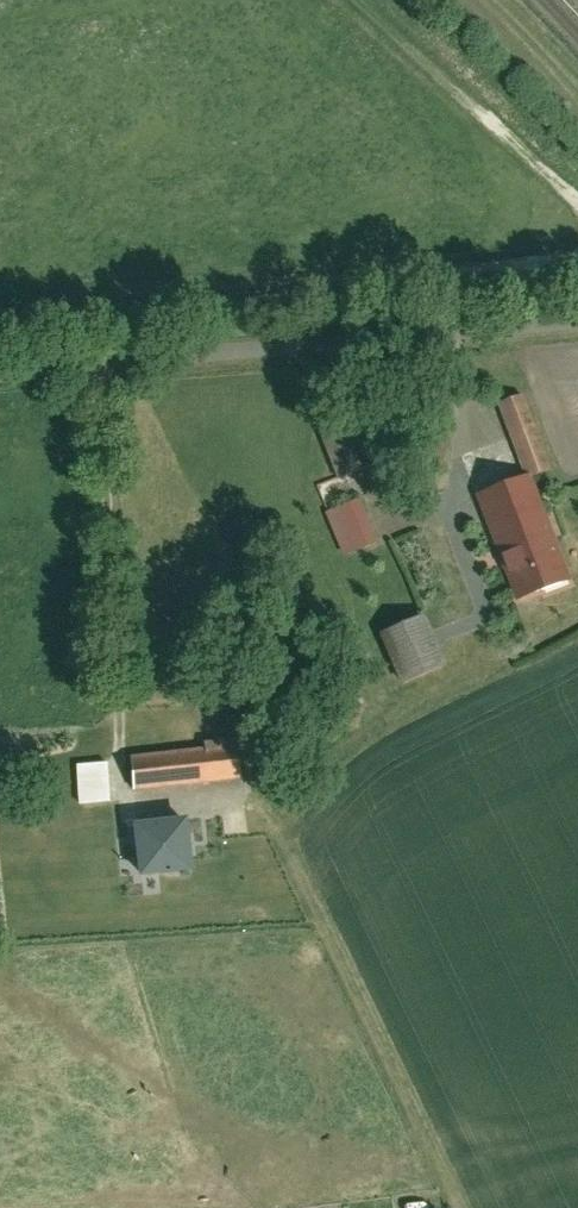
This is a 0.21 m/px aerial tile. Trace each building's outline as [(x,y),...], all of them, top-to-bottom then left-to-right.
[(557,464),(531,393),(511,401),(537,471),(557,464)] [(355,418),(319,431),(337,478),(373,465),(355,418)] [(537,471),(485,491),(524,595),(576,576),(537,471)] [(367,496),(333,509),(349,553),(384,541),(367,496)] [(427,616),(382,633),(401,683),(445,666),(427,616)] [(214,747),(137,756),(140,787),(250,775),(246,737),(213,741),(214,747)] [(116,758),(84,762),(88,802),(120,798),(116,758)] [(172,797),(142,798),(142,815),(173,813),(172,797)] [(195,820),(165,823),(167,850),(198,846),(195,820)] [(167,850),(144,852),(149,895),(203,889),(198,846),(167,850)]
